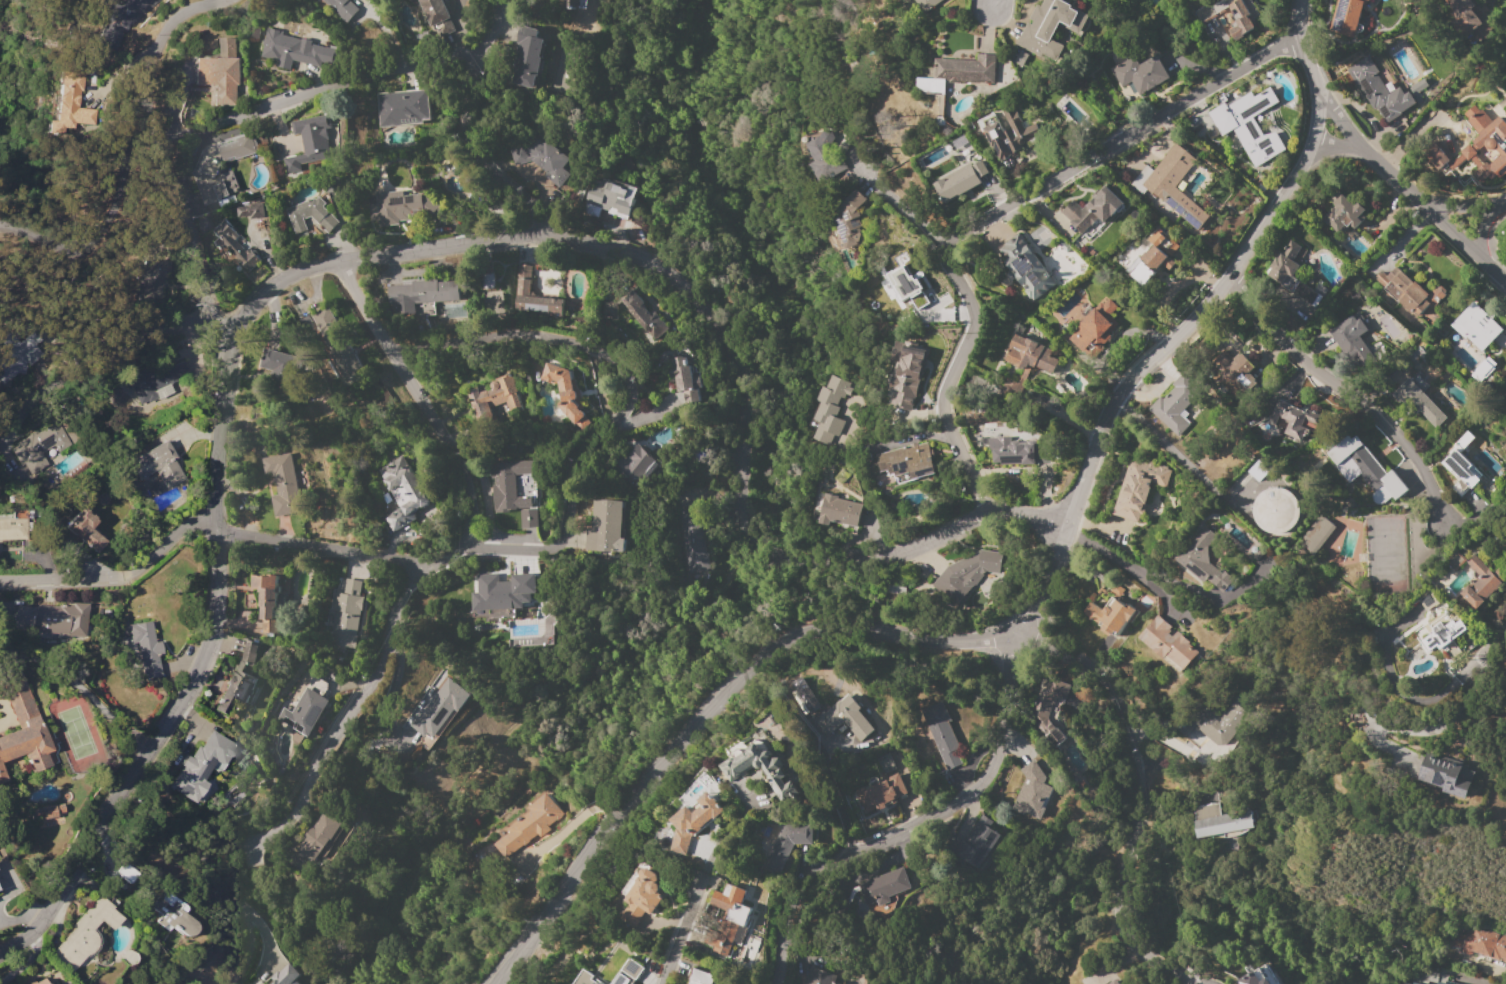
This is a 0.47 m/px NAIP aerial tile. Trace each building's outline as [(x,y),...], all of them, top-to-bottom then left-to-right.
[(110,12),(123,0),(161,0),(128,29),(127,32),(124,31),(117,50),(97,43),(104,25),(96,21),(102,8),(110,12)] [(344,25),(318,0),(348,0),(358,10),(344,25)] [(416,6),(410,0),(442,0),(450,18),(431,27),(419,3),(416,6)] [(567,10),(568,0),(578,0),(578,10),(567,10)] [(922,13),(913,0),(940,0),(922,13)] [(1040,6),(1043,0),(1063,0),(1082,9),(1080,11),(1088,15),(1079,34),(1058,24),(1051,39),(1062,45),(1055,60),(1040,53),(1040,55),(1016,44),(1035,4),(1040,6)] [(1211,6),(1221,0),(1239,0),(1249,15),(1248,16),(1255,27),(1234,40),(1228,30),(1232,28),(1230,25),(1235,22),(1228,11),(1231,10),(1229,5),(1200,23),(1193,12),(1208,2),(1211,6)] [(1334,33),(1353,37),(1358,14),(1368,0),(1335,0),(1328,28),(1334,33)] [(1356,9),(1343,0),(1375,0),(1387,9),(1372,29),(1352,14),(1356,9)] [(1443,1),(1444,0),(1470,0),(1475,6),(1471,9),(1481,21),(1485,18),(1495,31),(1477,46),(1462,27),(1457,31),(1450,22),(1454,19),(1450,14),(1453,12),(1443,1)] [(338,50),(335,65),(322,62),(320,67),(292,60),(290,70),(276,67),(277,61),(260,57),(267,27),(283,31),(282,35),(301,40),(302,38),(312,41),(312,44),(338,50)] [(509,83),(519,33),(528,35),(529,28),(538,30),(537,37),(544,38),(536,76),(534,76),(531,87),(509,83)] [(195,58),(219,58),(219,38),(235,38),(235,58),(239,58),(239,85),(237,85),(237,105),(221,105),(221,100),(215,100),(215,85),(195,84),(195,58)] [(1139,94),(1133,82),(1121,89),(1110,69),(1134,56),(1138,64),(1155,54),(1156,56),(1172,48),(1184,71),(1139,94)] [(993,84),(946,81),(944,95),(925,94),(915,86),(916,77),(933,78),(934,57),(976,61),(977,54),(995,55),(993,84)] [(1344,70),(1368,56),(1378,73),(1376,74),(1388,93),(1399,86),(1404,94),(1409,91),(1416,104),(1385,123),(1375,108),(1372,109),(1357,84),(1354,86),(1344,70)] [(61,71),(84,73),(82,91),(80,91),(78,108),(97,109),(95,125),(75,123),(75,128),(63,127),(63,135),(48,133),(49,119),(57,120),(61,71)] [(570,74),(561,71),(559,80),(550,77),(547,89),(564,95),(570,74)] [(1415,91),(1426,86),(1423,79),(1406,88),(1415,104),(1420,101),(1415,91)] [(1206,112),(1224,102),(1226,105),(1251,91),(1254,96),(1270,87),(1279,102),(1253,117),(1263,135),(1276,131),(1286,150),(1253,168),(1232,131),(1220,137),(1206,112)] [(376,93),(428,89),(430,120),(422,120),(422,124),(378,127),(376,93)] [(976,121),(1008,107),(1010,112),(1016,110),(1024,127),(1036,122),(1041,135),(1019,144),(1021,149),(1016,151),(1017,155),(1012,158),(1011,156),(998,161),(987,134),(982,136),(976,121)] [(1499,116),(1505,124),(1505,176),(1500,181),(1490,169),(1494,165),(1492,161),(1503,152),(1496,144),(1486,143),(1478,150),(1471,142),(1478,136),(1466,121),(1481,109),(1492,122),(1499,116)] [(290,122),(330,115),(332,128),(326,129),(331,158),(284,167),(283,158),(304,154),(300,133),(292,134),(290,122)] [(806,144),(825,133),(832,147),(826,151),(838,172),(821,182),(810,164),(815,161),(806,144)] [(232,171),(239,190),(229,194),(230,195),(203,205),(191,172),(200,150),(250,134),(252,140),(254,139),(258,150),(256,151),(256,153),(216,165),(213,175),(214,177),(232,171)] [(509,149),(524,146),(525,150),(535,138),(542,144),(545,140),(569,159),(561,168),(569,175),(558,188),(543,176),(546,174),(530,161),(513,165),(509,149)] [(1130,185),(1145,166),(1152,171),(1175,143),(1196,160),(1174,186),(1209,215),(1201,224),(1168,198),(1164,203),(1156,196),(1155,197),(1145,190),(1142,195),(1130,185)] [(946,203),(939,192),(943,189),(940,183),(949,178),(947,176),(966,165),(977,185),(946,203)] [(637,188),(626,220),(607,214),(607,211),(599,208),(596,218),(580,213),(588,189),(591,190),(594,180),(600,182),(602,178),(611,181),(611,180),(637,188)] [(1105,185),(1128,207),(1108,227),(1106,225),(1103,229),(1095,221),(1078,239),(1052,214),(1070,196),(1082,208),(1105,185)] [(856,189),(867,199),(858,209),(861,217),(858,218),(861,226),(857,228),(860,234),(858,241),(856,242),(857,244),(845,249),(832,217),(837,215),(836,211),(856,189)] [(375,194),(403,191),(403,195),(421,194),(440,207),(440,210),(441,216),(378,223),(375,194)] [(1338,191),(1352,205),(1356,202),(1365,210),(1362,214),(1365,218),(1353,230),(1348,225),(1337,236),(1320,220),(1334,206),(1328,201),(1338,191)] [(285,209),(318,197),(326,203),(322,207),(338,222),(327,233),(310,217),(303,220),(307,230),(295,235),(285,209)] [(264,217),(249,219),(249,216),(237,217),(236,207),(249,206),(249,204),(263,202),(264,217)] [(211,230),(224,218),(228,223),(228,224),(239,236),(234,241),(245,252),(250,248),(261,260),(248,272),(243,266),(241,268),(235,261),(238,258),(225,244),(220,249),(213,242),(217,238),(211,230)] [(1118,264),(1146,235),(1149,239),(1158,229),(1168,238),(1159,248),(1169,257),(1156,270),(1158,272),(1142,287),(1118,264)] [(1018,232),(1058,283),(1034,301),(1004,262),(1007,260),(999,250),(1004,245),(1003,244),(1018,232)] [(1290,240),(1301,247),(1292,261),(1299,266),(1291,278),(1286,275),(1280,285),(1265,275),(1270,268),(1268,267),(1275,256),(1276,257),(1279,253),(1281,253),(1290,240)] [(869,284),(891,256),(900,263),(902,261),(923,278),(922,280),(934,289),(922,304),(914,298),(904,311),(869,284)] [(169,260),(134,259),(133,297),(162,298),(162,284),(169,284),(169,260)] [(518,265),(531,266),(528,297),(563,300),(561,318),(551,317),(552,313),(514,309),(518,265)] [(1396,266),(1413,282),(1415,281),(1428,294),(1438,284),(1448,293),(1432,310),(1439,317),(1430,326),(1419,317),(1409,328),(1375,296),(1383,288),(1374,280),(1382,271),(1387,275),(1396,266)] [(385,286),(411,284),(410,281),(438,279),(438,282),(456,281),(458,300),(433,301),(434,315),(414,316),(413,303),(387,305),(385,286)] [(1289,293),(1298,280),(1320,294),(1312,307),(1289,293)] [(616,296),(629,285),(644,303),(642,305),(655,320),(644,329),(616,296)] [(1108,298),(1117,307),(1108,315),(1117,324),(1114,327),(1117,329),(1102,344),(1097,339),(1084,352),(1068,337),(1081,325),(1079,323),(1097,304),(1100,306),(1108,298)] [(1473,301),(1503,329),(1480,352),(1465,338),(1463,339),(1449,326),(1473,301)] [(337,383),(358,375),(331,305),(309,313),(337,383)] [(1328,332),(1358,311),(1370,328),(1358,336),(1372,356),(1353,368),(1328,332)] [(4,387),(0,383),(0,357),(7,351),(1,343),(11,335),(18,342),(22,338),(23,340),(32,333),(40,341),(34,345),(42,354),(4,387)] [(1016,334),(1026,339),(1026,338),(1052,351),(1050,356),(1060,361),(1052,375),(1035,366),(1034,368),(1027,364),(1024,370),(1006,360),(1013,347),(1010,345),(1016,334)] [(924,347),(894,341),(881,404),(911,410),(924,347)] [(893,401),(894,389),(911,390),(912,378),(928,341),(940,346),(924,381),(922,403),(893,401)] [(295,355),(263,349),(259,368),(270,370),(269,379),(289,383),(295,355)] [(1218,370),(1242,350),(1254,366),(1247,372),(1257,383),(1243,394),(1235,384),(1234,386),(1230,381),(1228,383),(1218,370)] [(700,402),(685,404),(683,390),(676,391),(675,378),(669,379),(668,369),(673,368),(672,358),(686,356),(687,366),(694,365),(695,372),(699,372),(701,388),(698,389),(700,402)] [(575,402),(586,414),(585,416),(591,422),(581,431),(558,406),(561,403),(559,385),(541,379),(548,359),(563,364),(562,367),(568,370),(572,369),(573,379),(575,379),(577,391),(580,390),(581,397),(577,398),(575,402)] [(123,379),(153,365),(156,372),(183,360),(191,376),(166,388),(164,384),(137,397),(132,387),(128,389),(123,379)] [(1148,410),(1160,397),(1162,398),(1173,387),(1171,385),(1183,373),(1194,384),(1191,388),(1198,394),(1183,410),(1187,413),(1183,417),(1189,424),(1177,437),(1148,410)] [(513,375),(515,382),(515,383),(518,392),(516,392),(523,410),(510,414),(505,403),(491,408),(492,411),(474,418),(465,392),(477,388),(479,393),(485,390),(486,391),(491,389),(489,384),(513,375)] [(812,439),(819,423),(812,419),(819,402),(815,400),(821,386),(825,388),(830,375),(849,383),(847,387),(851,389),(848,396),(844,394),(842,398),(839,397),(835,406),(838,407),(834,417),(844,421),(837,437),(833,435),(829,446),(812,439)] [(1408,378),(1447,419),(1435,431),(1407,401),(1403,406),(1391,394),(1408,378)] [(1278,400),(1307,414),(1301,426),(1309,430),(1306,437),(1303,436),(1301,441),(1283,433),(1288,422),(1271,414),(1278,400)] [(15,442),(36,430),(37,432),(57,421),(70,444),(44,459),(47,465),(26,477),(10,448),(17,445),(15,442)] [(1357,436),(1387,474),(1393,469),(1409,489),(1395,500),(1392,496),(1383,503),(1383,502),(1380,504),(1378,504),(1375,503),(1372,499),(1371,496),(1372,494),(1373,492),(1359,474),(1349,482),(1326,453),(1348,435),(1352,440),(1357,436)] [(994,463),(993,453),(990,453),(990,449),(988,449),(987,438),(1010,437),(1010,445),(1033,444),(1034,464),(1001,465),(1001,462),(994,463)] [(186,478),(168,488),(157,470),(140,480),(129,463),(151,450),(150,449),(167,439),(178,458),(175,459),(186,478)] [(876,454),(909,446),(909,444),(916,443),(917,444),(927,442),(935,473),(900,482),(898,476),(895,477),(894,474),(888,476),(887,471),(880,472),(876,454)] [(613,464),(622,454),(624,456),(635,443),(658,463),(638,486),(613,464)] [(1441,463),(1455,449),(1481,475),(1478,478),(1480,480),(1470,490),(1468,488),(1460,497),(1451,488),(1461,479),(1457,475),(1455,477),(1441,463)] [(291,453),(303,513),(274,519),(270,497),(277,496),(273,472),(265,474),(262,459),(291,453)] [(431,502),(413,513),(416,518),(392,532),(383,517),(398,509),(376,469),(401,455),(407,465),(409,464),(431,502)] [(533,461),(533,474),(515,475),(516,497),(531,496),(532,508),(517,509),(509,510),(509,512),(495,513),(495,510),(493,510),(491,485),(493,485),(493,478),(490,478),(489,467),(494,467),(494,463),(533,461)] [(1113,514),(1128,466),(1129,466),(1130,464),(1132,461),(1136,461),(1140,462),(1140,461),(1147,463),(1147,461),(1167,467),(1166,470),(1170,471),(1166,487),(1151,483),(1149,487),(1150,487),(1142,515),(1141,515),(1138,522),(1113,514)] [(1295,533),(1299,493),(1254,488),(1250,528),(1295,533)] [(863,504),(857,528),(829,522),(828,526),(817,523),(824,493),(838,497),(838,499),(863,504)] [(590,500),(620,501),(619,539),(623,539),(623,552),(584,551),(584,530),(589,530),(590,500)] [(27,538),(0,539),(0,514),(10,513),(10,507),(15,507),(15,511),(31,510),(31,521),(26,521),(27,538)] [(96,553),(64,528),(79,509),(84,507),(87,509),(88,513),(98,520),(94,525),(108,537),(96,553)] [(536,509),(538,528),(520,529),(519,510),(536,509)] [(677,514),(698,511),(704,552),(706,552),(709,570),(686,573),(677,514)] [(1312,556),(1302,539),(1321,516),(1335,527),(1312,556)] [(1176,560),(1204,526),(1216,536),(1208,547),(1209,564),(1222,574),(1224,571),(1233,579),(1222,593),(1207,580),(1204,583),(1176,560)] [(979,550),(1002,553),(998,574),(985,572),(981,574),(982,575),(974,586),(973,585),(956,605),(932,585),(947,566),(978,551),(979,550)] [(1466,560),(1455,572),(1445,562),(1456,551),(1466,560)] [(1497,567),(1505,576),(1505,578),(1476,609),(1460,594),(1468,585),(1471,587),(1480,578),(1465,564),(1474,555),(1492,572),(1497,567)] [(477,574),(499,573),(500,582),(512,581),(512,575),(535,574),(536,593),(531,593),(532,604),(524,604),(524,609),(522,609),(522,611),(493,613),(493,609),(480,610),(480,604),(473,604),(472,592),(478,591),(477,574)] [(278,575),(276,609),(274,608),(274,619),(278,619),(277,634),(262,633),(262,622),(259,622),(260,593),(258,592),(258,590),(252,589),(252,576),(272,577),(272,574),(278,575)] [(1090,602),(1104,611),(1107,606),(1106,606),(1112,597),(1113,597),(1114,595),(1108,591),(1106,594),(1099,589),(1106,578),(1124,590),(1117,600),(1126,606),(1127,604),(1136,609),(1117,638),(1111,635),(1110,637),(1101,631),(1102,629),(1098,627),(1100,624),(1083,613),(1090,602)] [(364,597),(361,611),(360,611),(356,636),(357,636),(355,649),(329,645),(333,623),(328,622),(333,592),(343,593),(345,579),(362,581),(360,596),(364,597)] [(37,604),(59,606),(59,604),(72,605),(72,602),(89,603),(86,636),(40,632),(41,626),(32,625),(32,628),(15,627),(17,605),(34,607),(33,609),(37,610),(37,604)] [(1429,652),(1415,632),(1446,610),(1453,619),(1456,616),(1466,630),(1440,648),(1438,646),(1429,652)] [(1140,638),(1144,634),(1143,633),(1158,615),(1172,627),(1170,630),(1172,631),(1169,634),(1173,637),(1177,631),(1190,642),(1188,643),(1199,652),(1180,674),(1140,638)] [(162,675),(144,678),(138,642),(131,643),(128,624),(151,620),(155,641),(161,640),(163,655),(159,656),(162,675)] [(215,709),(242,656),(246,640),(260,643),(256,660),(249,674),(257,678),(245,703),(235,698),(227,715),(215,709)] [(8,779),(0,782),(0,735),(19,728),(2,681),(25,673),(53,750),(47,753),(52,765),(32,772),(25,753),(1,761),(8,779)] [(449,677),(471,694),(457,712),(455,710),(433,739),(426,734),(424,737),(405,723),(416,708),(422,713),(449,677)] [(1047,719),(1055,727),(1045,736),(1030,718),(1042,679),(1052,682),(1053,680),(1070,685),(1066,700),(1057,697),(1054,704),(1052,704),(1047,719)] [(308,737),(277,718),(283,708),(291,713),(306,687),(330,701),(308,737)] [(818,718),(848,693),(860,708),(858,709),(874,729),(860,741),(843,722),(830,733),(818,718)] [(1250,717),(1226,745),(1217,746),(1188,722),(1199,710),(1211,712),(1218,717),(1232,701),(1250,717)] [(946,770),(920,712),(943,702),(951,722),(948,723),(960,749),(956,750),(962,763),(946,770)] [(169,786),(183,765),(181,764),(188,754),(192,756),(199,744),(202,746),(213,729),(237,745),(222,769),(216,771),(212,768),(204,780),(210,784),(201,797),(199,796),(195,802),(169,786)] [(729,783),(718,765),(729,759),(730,761),(747,750),(746,749),(755,744),(760,751),(763,748),(765,751),(767,751),(769,756),(769,758),(770,760),(773,758),(779,758),(783,765),(781,769),(786,777),(782,779),(786,785),(792,781),(799,792),(788,800),(787,799),(783,802),(782,800),(781,801),(771,785),(770,785),(765,778),(767,776),(762,768),(759,769),(757,769),(754,767),(729,783)] [(1426,752),(1463,763),(1461,768),(1474,772),(1466,798),(1442,791),(1443,787),(1418,779),(1426,752)] [(896,768),(882,774),(875,760),(889,753),(896,768)] [(1011,808),(1025,778),(1019,770),(1034,760),(1046,778),(1044,784),(1053,788),(1048,799),(1046,798),(1042,807),(1045,809),(1039,821),(1011,808)] [(862,792),(891,778),(890,776),(900,772),(910,792),(886,803),(887,807),(878,811),(875,804),(872,805),(873,808),(864,813),(854,792),(860,789),(862,792)] [(690,840),(687,856),(671,852),(677,828),(670,820),(688,805),(691,810),(700,802),(698,800),(709,791),(725,810),(690,840)] [(547,793),(563,814),(547,826),(550,830),(540,837),(537,834),(506,858),(490,838),(523,813),(525,816),(531,811),(529,807),(547,793)] [(31,810),(41,808),(41,807),(64,802),(67,814),(63,815),(65,822),(39,828),(37,819),(33,820),(31,810)] [(1196,839),(1193,821),(1195,821),(1192,808),(1218,803),(1220,816),(1250,810),(1254,827),(1196,839)] [(325,810),(345,826),(316,865),(295,850),(303,840),(301,839),(311,826),(312,827),(325,810)] [(977,869),(955,854),(982,815),(993,822),(989,827),(1001,835),(977,869)] [(793,844),(778,875),(762,867),(783,823),(812,824),(812,845),(793,844)] [(115,878),(127,864),(142,876),(130,890),(115,878)] [(623,893),(636,874),(635,873),(641,864),(658,875),(659,878),(659,880),(656,883),(659,885),(660,888),(659,890),(658,892),(664,896),(651,915),(645,911),(638,921),(639,921),(633,929),(621,921),(624,917),(621,914),(624,910),(630,903),(625,900),(628,897),(623,893)] [(857,885),(864,882),(864,880),(877,875),(878,877),(903,867),(911,888),(865,906),(857,885)] [(725,884),(747,892),(742,906),(749,909),(743,926),(738,925),(727,956),(712,951),(713,947),(703,943),(708,929),(717,932),(725,911),(708,905),(714,890),(722,893),(725,884)] [(147,903),(151,898),(155,901),(159,895),(161,897),(166,890),(189,908),(185,913),(196,921),(198,926),(196,932),(190,936),(184,934),(173,926),(169,930),(157,921),(162,915),(147,903)] [(52,952),(75,927),(73,925),(101,894),(115,907),(114,909),(122,916),(111,928),(102,919),(93,929),(98,934),(100,939),(98,945),(89,955),(88,954),(72,971),(52,952)] [(1486,931),(1505,937),(1505,963),(1470,951),(1469,955),(1458,952),(1460,947),(1447,947),(1447,934),(1464,935),(1465,931),(1470,932),(1472,928),(1486,932),(1486,931)] [(644,968),(633,983),(612,983),(630,958),(644,968)] [(294,979),(299,983),(271,983),(273,982),(269,977),(277,970),(279,972),(289,962),(300,974),(294,979)] [(1265,963),(1277,983),(1235,983),(1234,982),(1265,963)] [(835,982),(840,983),(803,983),(809,966),(837,976),(835,982)] [(715,976),(712,983),(688,983),(693,968),(715,976)] [(594,977),(604,983),(574,983),(585,969),(595,976),(594,977)]
